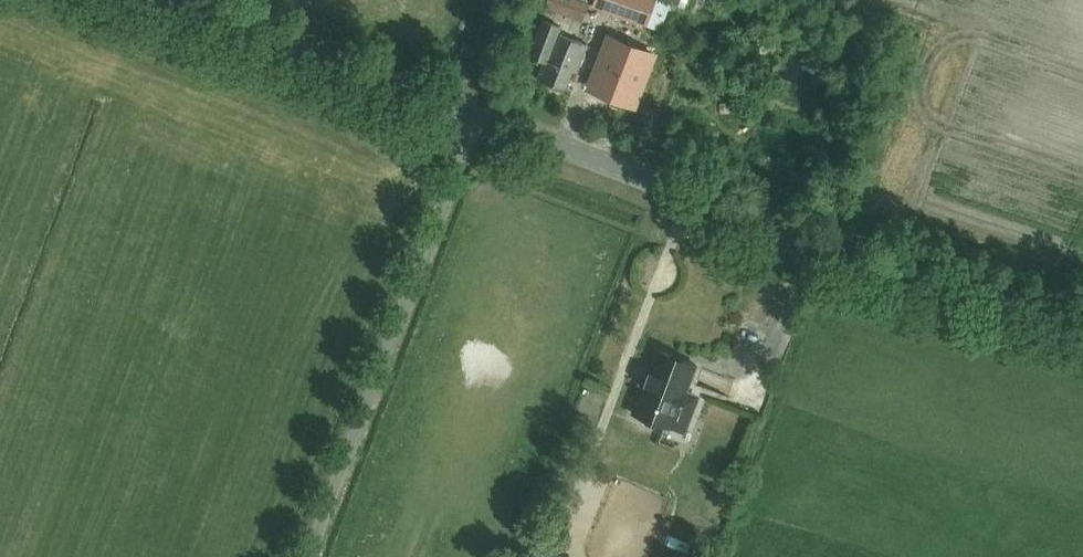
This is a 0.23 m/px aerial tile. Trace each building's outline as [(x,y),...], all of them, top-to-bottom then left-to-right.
[(589,0),(548,0),(546,7),(586,20),(592,1),(589,0)] [(593,7),(660,31),(670,3),(662,0),(595,0),(593,7)] [(561,28),(544,21),(531,57),(546,62),(539,80),(567,90),(573,72),(578,74),(589,46),(559,35),(561,28)] [(614,38),(596,91),(640,106),(658,54),(614,38)] [(633,416),(646,420),(645,424),(647,427),(656,430),(659,428),(660,425),(673,430),(677,418),(689,422),(698,397),(685,393),(695,365),(656,351),(648,374),(646,373),(641,385),(644,386),(633,416)] [(717,374),(714,386),(736,392),(739,380),(717,374)] [(662,538),(680,543),(684,530),(665,525),(662,538)]
